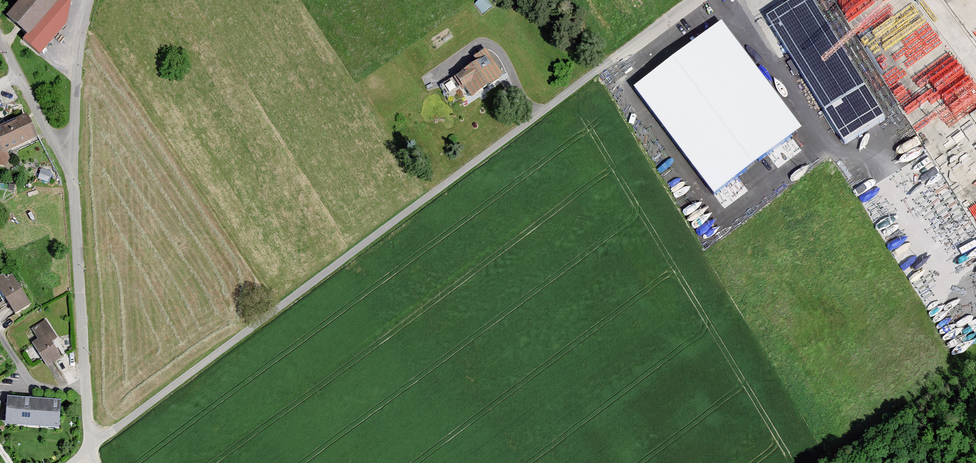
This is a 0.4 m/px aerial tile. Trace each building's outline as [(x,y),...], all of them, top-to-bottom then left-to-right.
[(5,13),(28,32),(55,0),(16,0),(5,13)] [(28,32),(23,38),(40,52),(66,21),(70,0),(55,0),(28,32)] [(852,152),(896,126),(818,0),(815,0),(774,25),(852,152)] [(941,7),(935,0),(850,0),(971,186),(975,182),(975,0),(951,0),(941,7)] [(724,20),(633,83),(712,196),(718,192),(725,201),(747,186),(739,174),(770,152),(775,158),(790,148),(794,154),(803,148),(792,134),(799,129),(724,20)] [(503,76),(485,49),(473,57),(476,62),(440,86),(448,98),(464,88),(470,98),(503,76)] [(26,111),(0,124),(0,164),(5,165),(9,156),(6,150),(38,135),(26,111)] [(3,273),(0,275),(0,290),(14,313),(31,303),(12,273),(5,277),(3,273)] [(58,337),(46,317),(31,327),(37,338),(31,342),(46,366),(61,357),(52,341),(58,337)] [(59,427),(61,399),(7,395),(5,423),(59,427)]
